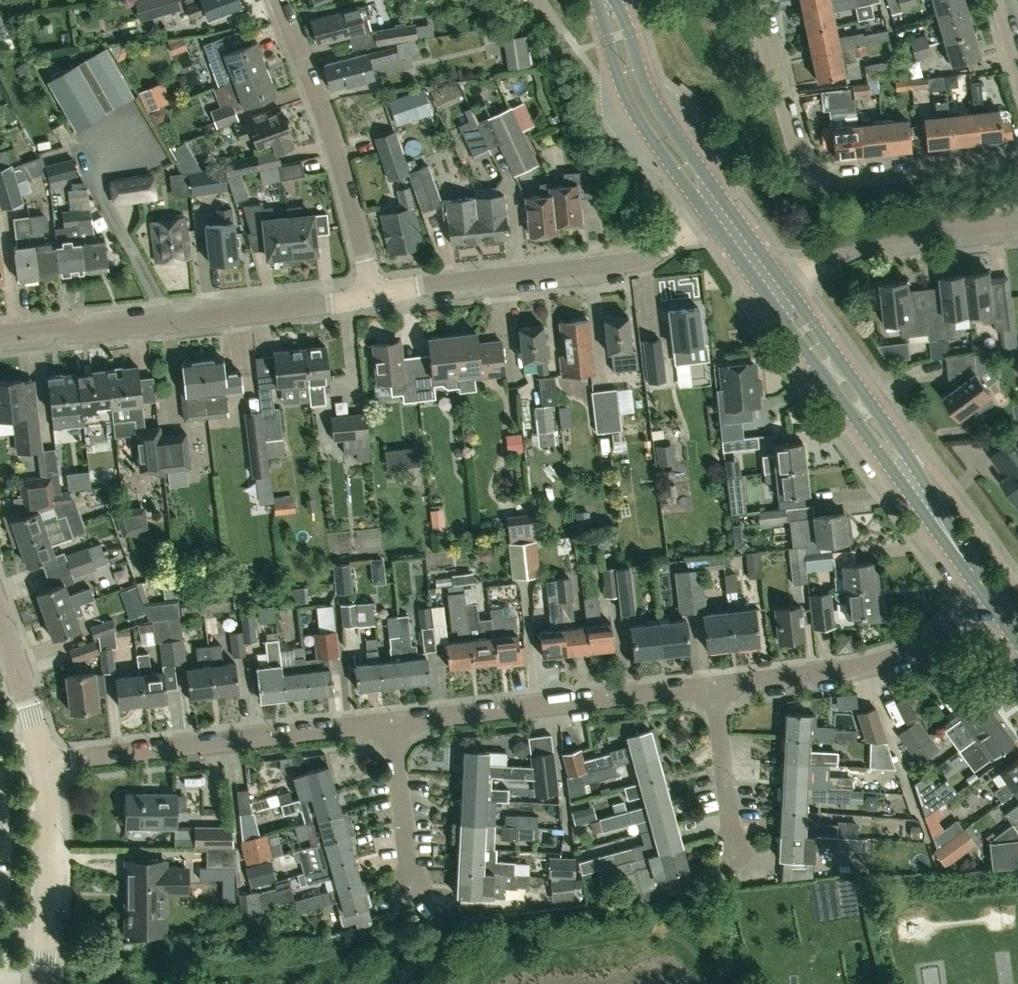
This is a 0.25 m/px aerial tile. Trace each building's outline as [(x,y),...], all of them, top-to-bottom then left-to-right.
[(182,9),(179,0),(152,0),(157,16),(182,9)] [(239,0),(202,0),(196,2),(195,0),(185,0),(192,18),(207,12),(210,20),(242,7),(239,0)] [(879,0),(830,0),(801,6),(806,30),(834,24),(831,11),(879,0)] [(887,3),(890,15),(901,12),(917,7),(915,0),(899,0),(887,3)] [(965,6),(963,0),(932,0),(937,14),(965,6)] [(371,16),(368,3),(311,18),(318,44),(350,35),(354,49),(359,47),(378,44),(375,30),(371,29),(368,18),(371,16)] [(944,39),(972,30),(965,6),(937,14),(944,39)] [(415,23),(375,30),(378,44),(378,45),(417,38),(415,23)] [(811,54),(865,43),(865,44),(888,39),(886,30),(862,35),(861,31),(837,37),(834,24),(806,30),(811,54)] [(972,30),(944,39),(951,63),(980,55),(972,30)] [(912,50),(928,45),(925,33),(908,39),(912,50)] [(234,80),(266,66),(256,41),(234,50),(228,35),(204,45),(220,85),(234,80)] [(865,43),(811,54),(817,79),(844,74),(842,63),(857,59),(856,56),(867,54),(865,44),(865,43)] [(543,59),(552,54),(548,45),(539,49),(543,59)] [(928,45),(912,50),(915,61),(932,56),(928,45)] [(397,54),(395,46),(367,53),(367,52),(324,63),(330,88),(374,77),(370,61),(397,54)] [(131,96),(104,49),(76,66),(76,65),(49,80),(78,129),(104,114),(103,112),(131,96)] [(866,82),(895,77),(892,60),(863,65),(866,82)] [(234,80),(220,85),(220,86),(213,89),(221,107),(212,111),(218,127),(239,118),(236,110),(277,93),(266,66),(234,80)] [(913,89),(928,87),(927,76),(911,78),(913,89)] [(896,91),(913,89),(911,78),(894,80),(896,91)] [(455,82),(454,79),(448,82),(431,90),(437,104),(460,93),(455,82)] [(974,82),(981,140),(1012,136),(1011,120),(1010,120),(1009,111),(1005,108),(984,111),(980,81),(974,82)] [(952,143),(981,140),(974,82),(969,82),(974,112),(949,115),(952,143)] [(868,83),(852,85),(853,95),(869,93),(868,83)] [(163,104),(155,84),(139,91),(147,111),(163,104)] [(823,109),(829,108),(854,106),(853,98),(850,99),(849,88),(821,91),(823,109)] [(394,114),(427,103),(423,90),(389,101),(394,114)] [(529,101),(516,106),(526,129),(539,124),(529,101)] [(952,143),(949,115),(948,115),(947,101),(934,102),(936,116),(924,117),(927,146),(952,143)] [(478,123),(489,148),(498,143),(513,176),(538,164),(522,130),(512,107),(511,107),(487,118),(487,119),(478,123)] [(273,114),(271,109),(252,116),(254,120),(237,127),(242,140),(259,133),(263,146),(274,141),(278,151),(293,145),(290,135),(292,134),(283,110),(273,114)] [(835,156),(857,153),(852,111),(844,112),(846,126),(822,128),(823,144),(834,143),(835,156)] [(885,150),(882,122),(858,124),(856,111),(852,111),(857,153),(885,150)] [(882,122),(885,150),(911,148),(908,119),(882,122)] [(473,156),(489,148),(478,123),(461,131),(473,156)] [(393,130),(372,138),(387,179),(408,171),(404,161),(393,130)] [(11,167),(4,149),(0,150),(0,202),(2,208),(23,201),(20,194),(12,167),(11,167)] [(278,151),(225,161),(228,174),(281,164),(278,151)] [(47,172),(45,165),(42,155),(12,167),(20,194),(32,190),(28,178),(47,172)] [(77,174),(73,158),(45,165),(47,172),(49,182),(77,174)] [(282,180),(305,175),(303,161),(279,166),(282,180)] [(421,210),(441,203),(441,201),(441,200),(440,199),(428,164),(416,169),(409,171),(408,171),(414,188),(421,210)] [(191,196),(228,190),(224,166),(187,172),(191,196)] [(578,226),(578,222),(580,222),(577,197),(595,195),(585,171),(565,173),(567,185),(551,186),(555,224),(556,224),(563,223),(564,227),(578,226)] [(138,199),(155,196),(152,174),(125,178),(112,180),(115,202),(128,200),(138,199)] [(236,201),(248,198),(240,174),(228,177),(236,201)] [(531,235),(533,234),(534,238),(548,237),(548,233),(557,232),(556,224),(555,224),(551,186),(550,186),(549,183),(541,184),(542,196),(527,197),(531,235)] [(87,187),(67,190),(68,201),(89,198),(87,187)] [(423,245),(409,188),(398,190),(401,204),(395,205),(396,211),(380,215),(389,252),(423,245)] [(480,239),(507,236),(503,193),(475,197),(480,239)] [(443,221),(448,220),(450,242),(480,239),(475,197),(441,200),(441,201),(441,203),(443,221)] [(103,234),(94,236),(93,223),(92,223),(90,209),(89,198),(68,201),(70,211),(76,210),(84,271),(107,268),(103,234)] [(291,254),(288,217),(274,218),(273,206),(263,207),(262,203),(243,205),(251,232),(264,231),(267,257),(291,254)] [(288,217),(291,254),(317,252),(313,215),(303,216),(302,206),(287,207),(288,217)] [(230,222),(229,208),(218,209),(220,223),(206,225),(210,263),(237,260),(233,222),(230,222)] [(59,274),(84,271),(76,210),(70,211),(62,212),(64,226),(55,227),(57,240),(59,257),(56,258),(59,274)] [(57,240),(55,227),(54,227),(56,241),(44,242),(42,230),(47,229),(45,214),(29,216),(31,231),(34,243),(38,277),(59,274),(56,258),(59,257),(57,240)] [(19,279),(38,277),(34,243),(31,231),(29,216),(14,218),(17,245),(15,246),(19,279)] [(156,262),(190,257),(184,216),(151,221),(156,262)] [(966,273),(970,313),(983,311),(984,321),(995,320),(996,329),(1011,327),(1008,300),(994,301),(990,271),(966,273)] [(955,314),(970,313),(966,273),(941,276),(945,306),(927,308),(930,332),(930,339),(952,336),(951,326),(957,325),(955,314)] [(930,332),(927,308),(912,309),(909,280),(882,283),(882,286),(875,287),(879,304),(884,303),(886,322),(901,321),(903,335),(930,332)] [(675,356),(688,354),(687,345),(702,343),(698,306),(669,310),(675,356)] [(633,363),(628,314),(604,317),(608,351),(622,349),(623,364),(633,363)] [(561,374),(594,371),(588,319),(561,322),(564,355),(559,355),(561,374)] [(548,372),(542,324),(518,327),(522,360),(536,359),(538,373),(548,372)] [(457,375),(458,387),(459,387),(460,392),(476,390),(474,377),(505,374),(501,341),(489,342),(487,345),(478,347),(477,332),(453,335),(457,375)] [(457,387),(458,387),(457,375),(453,335),(428,338),(432,366),(416,368),(419,399),(434,398),(433,378),(440,377),(441,383),(441,384),(447,388),(457,387)] [(647,383),(666,380),(660,339),(641,341),(647,383)] [(403,401),(419,399),(416,368),(403,369),(400,341),(372,344),(377,382),(389,381),(391,395),(402,394),(403,401)] [(309,383),(307,383),(310,404),(325,402),(323,381),(329,381),(325,346),(305,348),(309,383)] [(277,386),(307,383),(309,383),(305,348),(273,351),(277,386)] [(979,374),(990,367),(987,352),(975,353),(947,356),(949,376),(963,374),(967,379),(945,395),(961,417),(977,405),(980,410),(995,401),(991,395),(993,393),(979,374)] [(206,402),(208,417),(228,414),(226,391),(241,389),(239,369),(223,371),(221,356),(202,359),(206,393),(206,402)] [(185,419),(208,417),(206,402),(206,393),(202,359),(182,361),(184,380),(182,380),(180,382),(185,419)] [(720,365),(723,387),(716,388),(720,422),(753,419),(752,405),(758,405),(757,393),(761,393),(759,377),(755,378),(754,362),(720,365)] [(165,469),(160,434),(159,426),(145,428),(138,366),(108,369),(114,421),(135,419),(141,470),(164,472),(164,469),(165,469)] [(671,391),(682,390),(679,367),(669,368),(671,391)] [(85,424),(114,421),(108,369),(78,373),(85,424)] [(54,428),(85,424),(78,373),(48,376),(54,428)] [(551,407),(551,404),(557,404),(554,375),(538,377),(541,405),(520,408),(523,434),(536,432),(538,446),(555,444),(553,430),(561,429),(558,406),(551,407)] [(43,448),(34,380),(22,381),(22,379),(0,381),(0,417),(12,416),(16,452),(43,448)] [(271,387),(259,388),(261,411),(264,435),(265,440),(266,457),(284,455),(279,407),(273,408),(271,387)] [(604,389),(608,429),(621,428),(616,388),(604,389)] [(597,430),(608,429),(604,389),(592,391),(597,430)] [(144,404),(146,419),(162,416),(160,401),(144,404)] [(269,475),(266,457),(265,440),(264,440),(261,411),(245,413),(252,477),(269,475)] [(332,441),(368,437),(366,412),(330,416),(332,441)] [(160,434),(165,469),(167,469),(186,466),(190,466),(186,431),(160,434)] [(722,451),(768,446),(766,435),(721,440),(722,451)] [(776,470),(806,466),(802,440),(773,444),(776,470)] [(1017,500),(1017,449),(1012,441),(993,455),(1008,475),(1002,479),(1017,501),(1017,500)] [(48,492),(60,491),(55,448),(43,448),(45,475),(46,475),(48,492)] [(416,448),(406,449),(408,464),(418,463),(416,448)] [(806,466),(776,470),(764,471),(765,482),(777,481),(779,497),(809,493),(806,466)] [(90,487),(88,471),(78,472),(80,488),(90,487)] [(20,496),(48,492),(46,475),(45,475),(18,479),(20,496)] [(69,524),(82,520),(72,489),(60,491),(48,492),(20,496),(22,514),(12,518),(16,530),(10,532),(15,544),(20,542),(69,524)] [(745,500),(729,501),(730,513),(746,512),(745,500)] [(299,503),(280,507),(282,517),(301,514),(299,503)] [(785,508),(787,520),(799,518),(801,530),(802,530),(804,544),(818,543),(818,544),(849,540),(851,538),(849,525),(847,523),(845,523),(843,511),(814,514),(813,504),(785,507),(785,508)] [(871,505),(853,506),(853,518),(871,518),(871,505)] [(759,523),(787,520),(785,508),(758,511),(759,523)] [(122,513),(127,529),(144,523),(142,510),(122,513)] [(510,542),(521,541),(535,539),(532,513),(507,515),(510,542)] [(69,524),(20,542),(28,565),(29,565),(30,568),(41,564),(40,561),(41,561),(56,556),(55,554),(51,544),(73,536),(69,524)] [(521,541),(526,577),(540,575),(535,539),(521,541)] [(512,578),(526,577),(521,541),(510,542),(507,542),(512,578)] [(792,584),(807,582),(803,546),(788,547),(792,584)] [(65,555),(64,555),(68,566),(91,558),(87,547),(65,555)] [(748,577),(760,576),(757,550),(745,551),(748,577)] [(834,562),(832,550),(805,554),(807,566),(834,562)] [(91,558),(68,566),(73,578),(95,569),(94,568),(91,558)] [(834,562),(835,575),(843,574),(845,590),(875,586),(877,585),(879,583),(877,570),(875,569),(873,569),(872,559),(834,564),(834,562)] [(352,590),(349,562),(333,563),(336,592),(352,590)] [(616,566),(621,612),(635,610),(630,564),(616,566)] [(605,596),(618,595),(615,567),(602,568),(605,596)] [(689,570),(694,612),(705,610),(700,569),(689,570)] [(694,612),(689,570),(687,570),(676,572),(680,614),(694,612)] [(591,650),(588,624),(576,626),(574,609),(572,609),(571,600),(572,600),(569,576),(558,577),(561,600),(567,652),(591,650)] [(51,587),(38,592),(46,615),(79,603),(95,597),(91,586),(69,594),(66,584),(65,582),(51,587)] [(160,583),(162,600),(177,598),(174,582),(160,583)] [(875,586),(845,590),(834,591),(835,597),(841,602),(847,601),(848,616),(857,615),(857,617),(859,618),(883,616),(880,593),(876,594),(875,586)] [(285,605),(308,603),(307,588),(284,589),(285,605)] [(447,641),(450,666),(473,663),(465,591),(447,593),(451,630),(458,629),(459,639),(447,641)] [(813,627),(827,625),(835,624),(830,592),(823,592),(809,594),(813,627)] [(588,624),(591,650),(614,647),(612,622),(598,623),(595,596),(584,597),(588,624)] [(182,615),(205,612),(230,609),(229,597),(181,602),(182,615)] [(152,620),(169,617),(180,616),(177,598),(142,603),(148,620),(152,620)] [(145,612),(140,599),(125,604),(130,618),(145,612)] [(567,652),(561,600),(551,601),(552,609),(550,609),(552,628),(540,630),(543,655),(567,652)] [(358,625),(356,602),(339,604),(341,626),(358,625)] [(496,660),(490,608),(489,608),(490,619),(477,620),(475,602),(466,603),(473,663),(496,660)] [(79,603),(46,615),(55,639),(81,629),(77,616),(83,614),(79,603)] [(506,619),(523,618),(522,603),(505,604),(506,619)] [(431,606),(433,624),(445,623),(443,604),(431,606)] [(780,640),(805,637),(802,606),(776,608),(780,640)] [(490,608),(496,660),(497,665),(526,661),(524,645),(520,645),(518,633),(504,634),(501,607),(490,608)] [(729,610),(733,645),(760,642),(756,607),(729,610)] [(242,610),(246,642),(256,640),(253,608),(242,610)] [(708,648),(733,645),(729,610),(704,613),(708,648)] [(398,615),(406,682),(431,679),(428,655),(426,655),(426,651),(417,652),(415,644),(411,645),(407,614),(398,615)] [(398,683),(406,682),(398,615),(386,616),(390,659),(380,661),(383,685),(384,685),(384,687),(387,689),(396,688),(398,685),(398,683)] [(169,617),(175,664),(186,662),(183,638),(180,616),(169,617)] [(155,642),(160,641),(163,665),(175,664),(169,617),(152,620),(155,642)] [(99,636),(115,630),(116,630),(112,618),(90,626),(94,637),(99,636)] [(659,622),(662,653),(690,650),(686,619),(659,622)] [(636,656),(662,653),(659,622),(632,625),(636,656)] [(306,669),(309,693),(333,691),(329,655),(339,654),(337,629),(315,632),(319,667),(306,669)] [(115,630),(99,636),(103,673),(116,671),(113,647),(117,647),(115,630)] [(240,631),(230,632),(233,657),(245,655),(243,643),(240,631)] [(286,696),(282,662),(279,638),(266,639),(269,665),(258,666),(262,699),(286,696)] [(383,685),(380,661),(379,661),(376,638),(365,639),(367,662),(357,663),(360,688),(383,685)] [(99,652),(95,639),(70,648),(74,661),(99,652)] [(210,645),(215,693),(239,691),(235,662),(223,664),(220,644),(210,645)] [(187,697),(215,693),(210,645),(195,647),(198,666),(184,668),(187,697)] [(309,693),(306,669),(305,657),(304,645),(293,646),(294,658),(295,658),(296,661),(282,662),(286,696),(289,696),(291,697),(297,696),(299,695),(309,693)] [(139,673),(143,702),(150,701),(151,704),(153,705),(163,704),(165,702),(164,699),(165,699),(162,671),(151,672),(148,652),(137,654),(139,673)] [(98,696),(105,695),(102,672),(95,673),(95,671),(66,675),(70,711),(99,707),(98,696)] [(960,715),(983,698),(969,679),(967,680),(961,671),(940,686),(947,695),(946,696),(953,707),(944,714),(951,723),(960,716),(960,715)] [(112,677),(116,705),(143,702),(139,673),(112,677)] [(983,698),(960,715),(960,716),(975,736),(998,719),(983,698)] [(920,744),(933,734),(932,733),(929,735),(903,699),(891,707),(906,726),(907,726),(920,744)] [(884,742),(874,707),(857,712),(865,740),(884,742)] [(785,737),(810,738),(832,739),(833,726),(815,725),(815,714),(786,712),(785,737)] [(998,719),(975,736),(975,737),(958,749),(968,763),(978,764),(1013,739),(1012,738),(1015,734),(1008,725),(1004,726),(998,719)] [(934,736),(933,734),(920,744),(907,726),(906,726),(896,734),(918,763),(938,748),(931,738),(934,736)] [(632,759),(656,753),(659,752),(656,740),(656,737),(652,738),(649,728),(626,735),(626,733),(625,734),(628,744),(613,749),(614,751),(582,760),(579,750),(562,754),(568,775),(566,776),(614,764),(632,759)] [(809,750),(810,738),(785,737),(783,761),(808,762),(836,763),(837,752),(809,750)] [(532,777),(543,777),(555,778),(551,750),(528,754),(530,765),(506,764),(506,751),(461,749),(460,774),(490,775),(532,777)] [(638,782),(662,775),(656,753),(632,759),(638,782)] [(1017,786),(1017,755),(999,769),(1006,779),(993,788),(1000,798),(1013,789),(1014,790),(1017,786)] [(807,774),(808,762),(783,761),(782,785),(852,788),(852,777),(807,774)] [(614,764),(566,776),(568,796),(571,795),(586,792),(583,783),(617,775),(614,764)] [(301,798),(336,788),(329,765),(294,775),(301,798)] [(937,805),(945,799),(935,785),(927,773),(914,782),(925,814),(937,805)] [(489,786),(490,775),(460,774),(460,797),(494,799),(506,799),(506,787),(489,786)] [(644,805),(668,798),(662,775),(638,782),(623,787),(627,799),(641,794),(644,805)] [(534,793),(557,790),(555,778),(543,777),(532,777),(534,793)] [(852,790),(852,788),(782,785),(780,808),(805,809),(806,800),(849,802),(850,790),(852,790)] [(302,809),(306,822),(342,811),(336,788),(301,798),(299,799),(292,801),(280,804),(283,814),(294,812),(293,811),(302,809)] [(280,804),(292,801),(289,791),(277,794),(277,797),(273,795),(253,801),(252,802),(249,805),(248,789),(236,790),(240,814),(250,812),(280,804)] [(177,827),(177,825),(177,791),(128,791),(129,827),(175,827),(177,827)] [(493,823),(494,799),(460,797),(459,821),(493,823)] [(668,798),(644,805),(626,810),(615,813),(598,817),(602,831),(648,818),(651,828),(674,822),(668,798)] [(1003,811),(1011,822),(1017,817),(1017,800),(1003,811)] [(615,813),(626,810),(623,801),(612,804),(615,813)] [(574,823),(585,820),(582,808),(571,811),(574,823)] [(805,809),(780,808),(779,833),(816,834),(817,810),(805,809)] [(312,845),(349,834),(354,832),(350,819),(345,820),(342,811),(306,822),(309,833),(312,845)] [(504,823),(536,825),(537,816),(516,814),(516,815),(505,814),(504,823)] [(1017,838),(1017,817),(1011,822),(1012,823),(988,840),(1017,838)] [(956,818),(943,828),(932,836),(936,848),(950,837),(963,828),(956,818)] [(492,847),(493,823),(459,821),(458,845),(492,847)] [(857,822),(837,821),(836,834),(856,836),(857,822)] [(634,857),(681,845),(674,822),(651,828),(640,831),(643,843),(631,846),(634,857)] [(536,839),(536,825),(504,823),(504,825),(515,826),(515,838),(536,839)] [(208,846),(235,846),(232,825),(196,825),(196,846),(208,846)] [(195,845),(196,830),(182,830),(181,845),(195,845)] [(816,835),(816,834),(779,833),(778,856),(815,858),(815,845),(835,846),(835,836),(836,835),(824,835),(824,836),(816,835)] [(247,864),(255,861),(273,856),(269,845),(266,834),(241,841),(247,864)] [(349,834),(312,845),(313,846),(316,845),(318,852),(322,866),(355,857),(349,834)] [(835,836),(835,846),(835,847),(864,849),(865,838),(835,836)] [(1017,848),(1017,838),(988,840),(989,852),(1017,848)] [(538,849),(538,839),(521,840),(521,850),(538,849)] [(277,859),(292,853),(287,841),(272,846),(277,859)] [(492,847),(458,845),(457,869),(514,872),(514,862),(495,860),(496,847),(492,847)] [(634,857),(634,858),(610,865),(614,876),(650,866),(653,877),(687,868),(681,845),(634,857)] [(237,866),(235,846),(208,846),(208,866),(237,866)] [(989,852),(991,867),(1017,865),(1017,848),(989,852)] [(843,850),(825,853),(828,875),(847,872),(843,850)] [(582,872),(610,865),(607,853),(579,861),(582,872)] [(339,887),(362,880),(355,857),(322,866),(305,871),(308,884),(334,876),(337,887),(339,887)] [(574,877),(575,858),(549,857),(548,876),(569,877),(574,877)] [(274,881),(277,880),(271,859),(246,867),(251,887),(274,881)] [(165,928),(165,894),(186,894),(186,869),(165,869),(165,861),(129,861),(129,928),(165,928)] [(514,872),(457,869),(456,894),(481,895),(481,892),(493,892),(492,896),(502,897),(503,885),(528,887),(528,874),(514,873),(514,872)] [(261,909),(281,904),(294,900),(288,877),(277,880),(274,881),(276,887),(259,891),(252,892),(254,912),(262,910),(261,909)] [(571,878),(550,880),(552,901),(574,899),(571,878)] [(337,887),(294,900),(298,911),(342,898),(342,899),(336,901),(339,913),(343,924),(355,921),(356,927),(372,922),(367,904),(368,904),(362,880),(339,887),(337,887)] [(639,899),(664,896),(662,884),(637,887),(639,899)] [(254,912),(252,892),(239,893),(244,936),(257,934),(254,912)]
